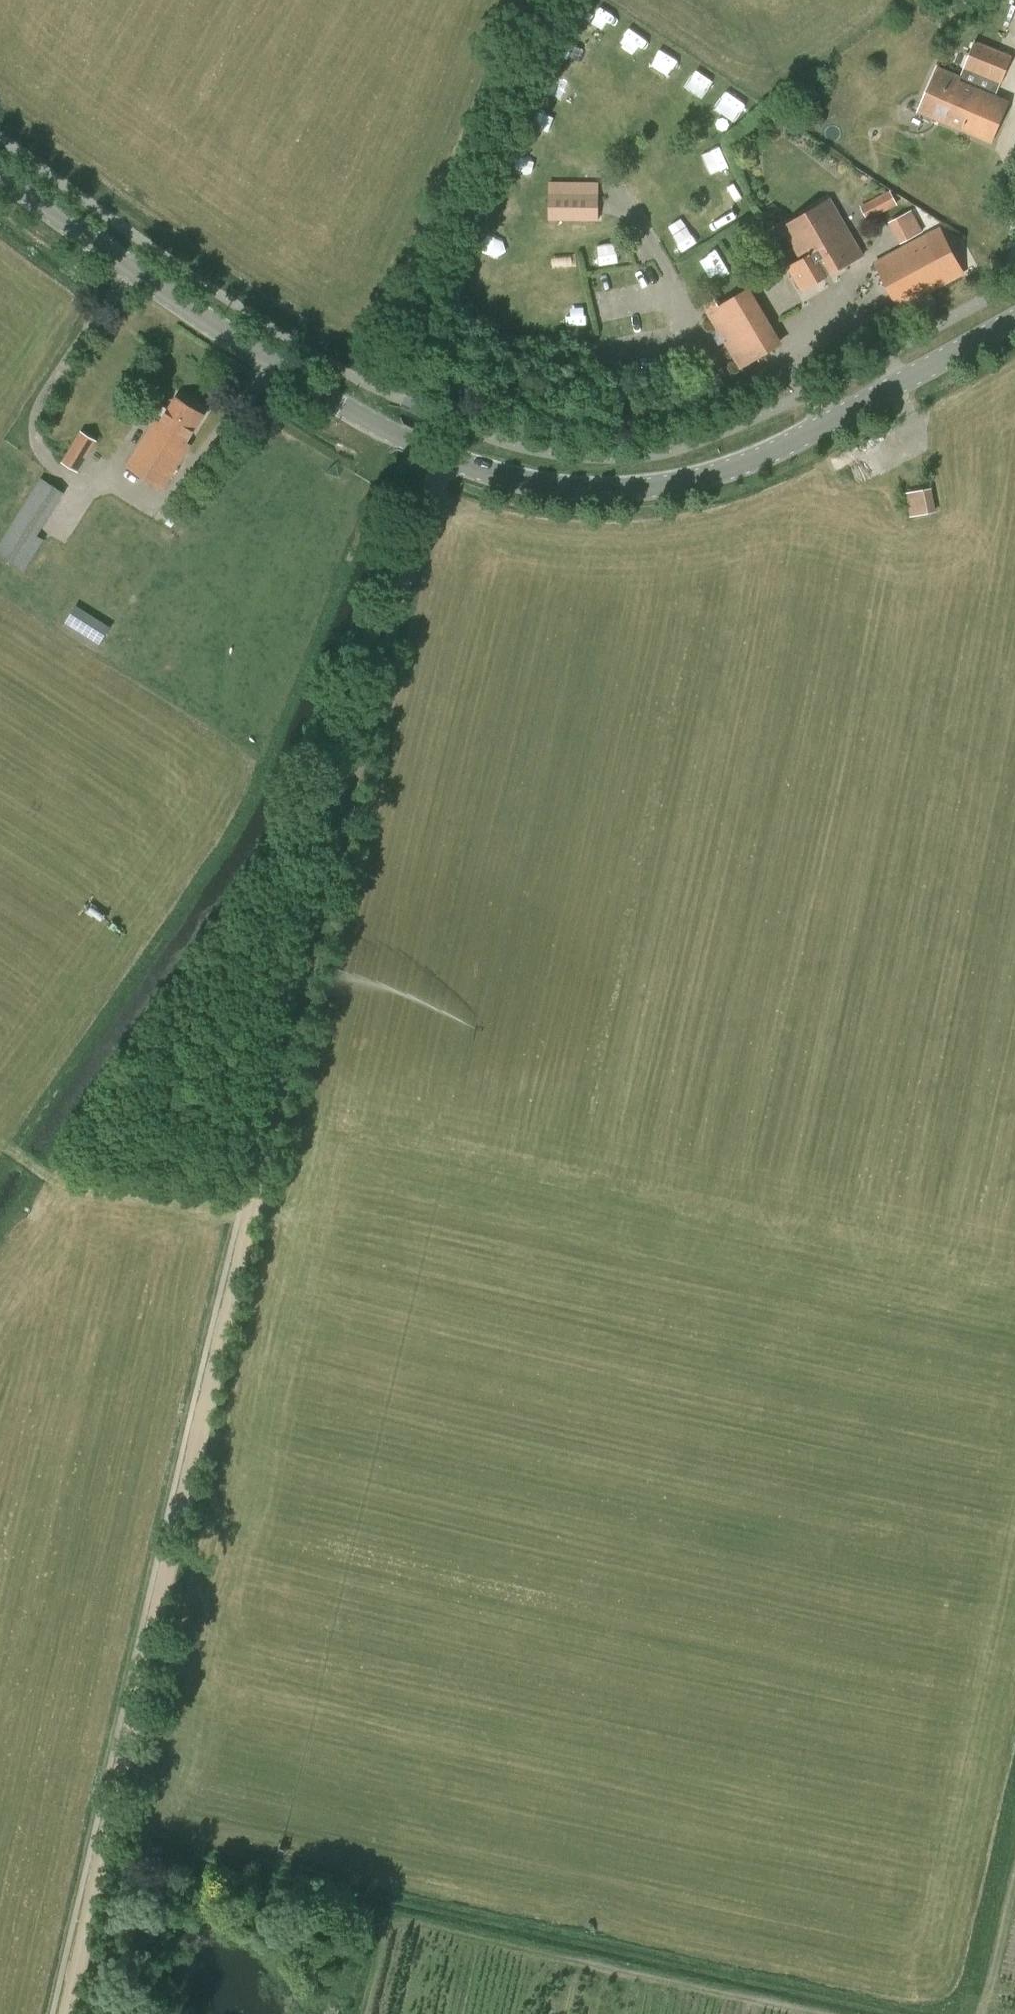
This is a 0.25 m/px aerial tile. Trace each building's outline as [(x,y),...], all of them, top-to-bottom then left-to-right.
[(975,39),(963,66),(1001,81),(1012,55),(975,39)] [(1001,81),(963,66),(958,79),(936,69),(918,110),(990,141),(1008,101),(995,96),(1001,81)] [(598,183),(585,182),(549,181),(549,220),(599,221),(598,183)] [(870,201),(878,215),(898,205),(890,190),(870,201)] [(831,199),(782,227),(801,260),(788,267),(801,291),(863,255),(831,199)] [(912,210),(888,223),(900,244),(923,231),(912,210)] [(940,227),(874,263),(898,309),(964,274),(940,227)] [(784,342),(750,287),(707,312),(740,369),(784,342)] [(186,442),(203,415),(176,397),(160,423),(157,421),(128,467),(163,489),(191,445),(186,442)] [(78,472),(97,440),(80,430),(61,462),(78,472)] [(44,539),(37,535),(64,493),(41,478),(0,543),(0,556),(24,571),(44,539)] [(936,512),(931,488),(906,493),(910,517),(936,512)] [(97,648),(111,626),(76,604),(62,626),(97,648)]
